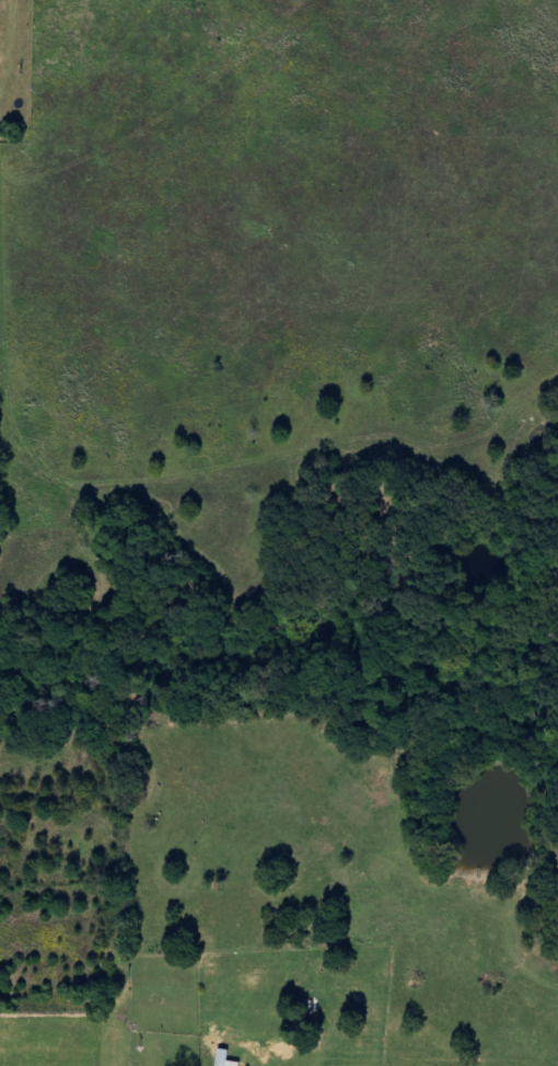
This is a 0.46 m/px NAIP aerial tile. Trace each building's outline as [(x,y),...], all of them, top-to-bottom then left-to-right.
[(218,1049),(217,1065),(229,1065),(230,1050),(218,1049)]
